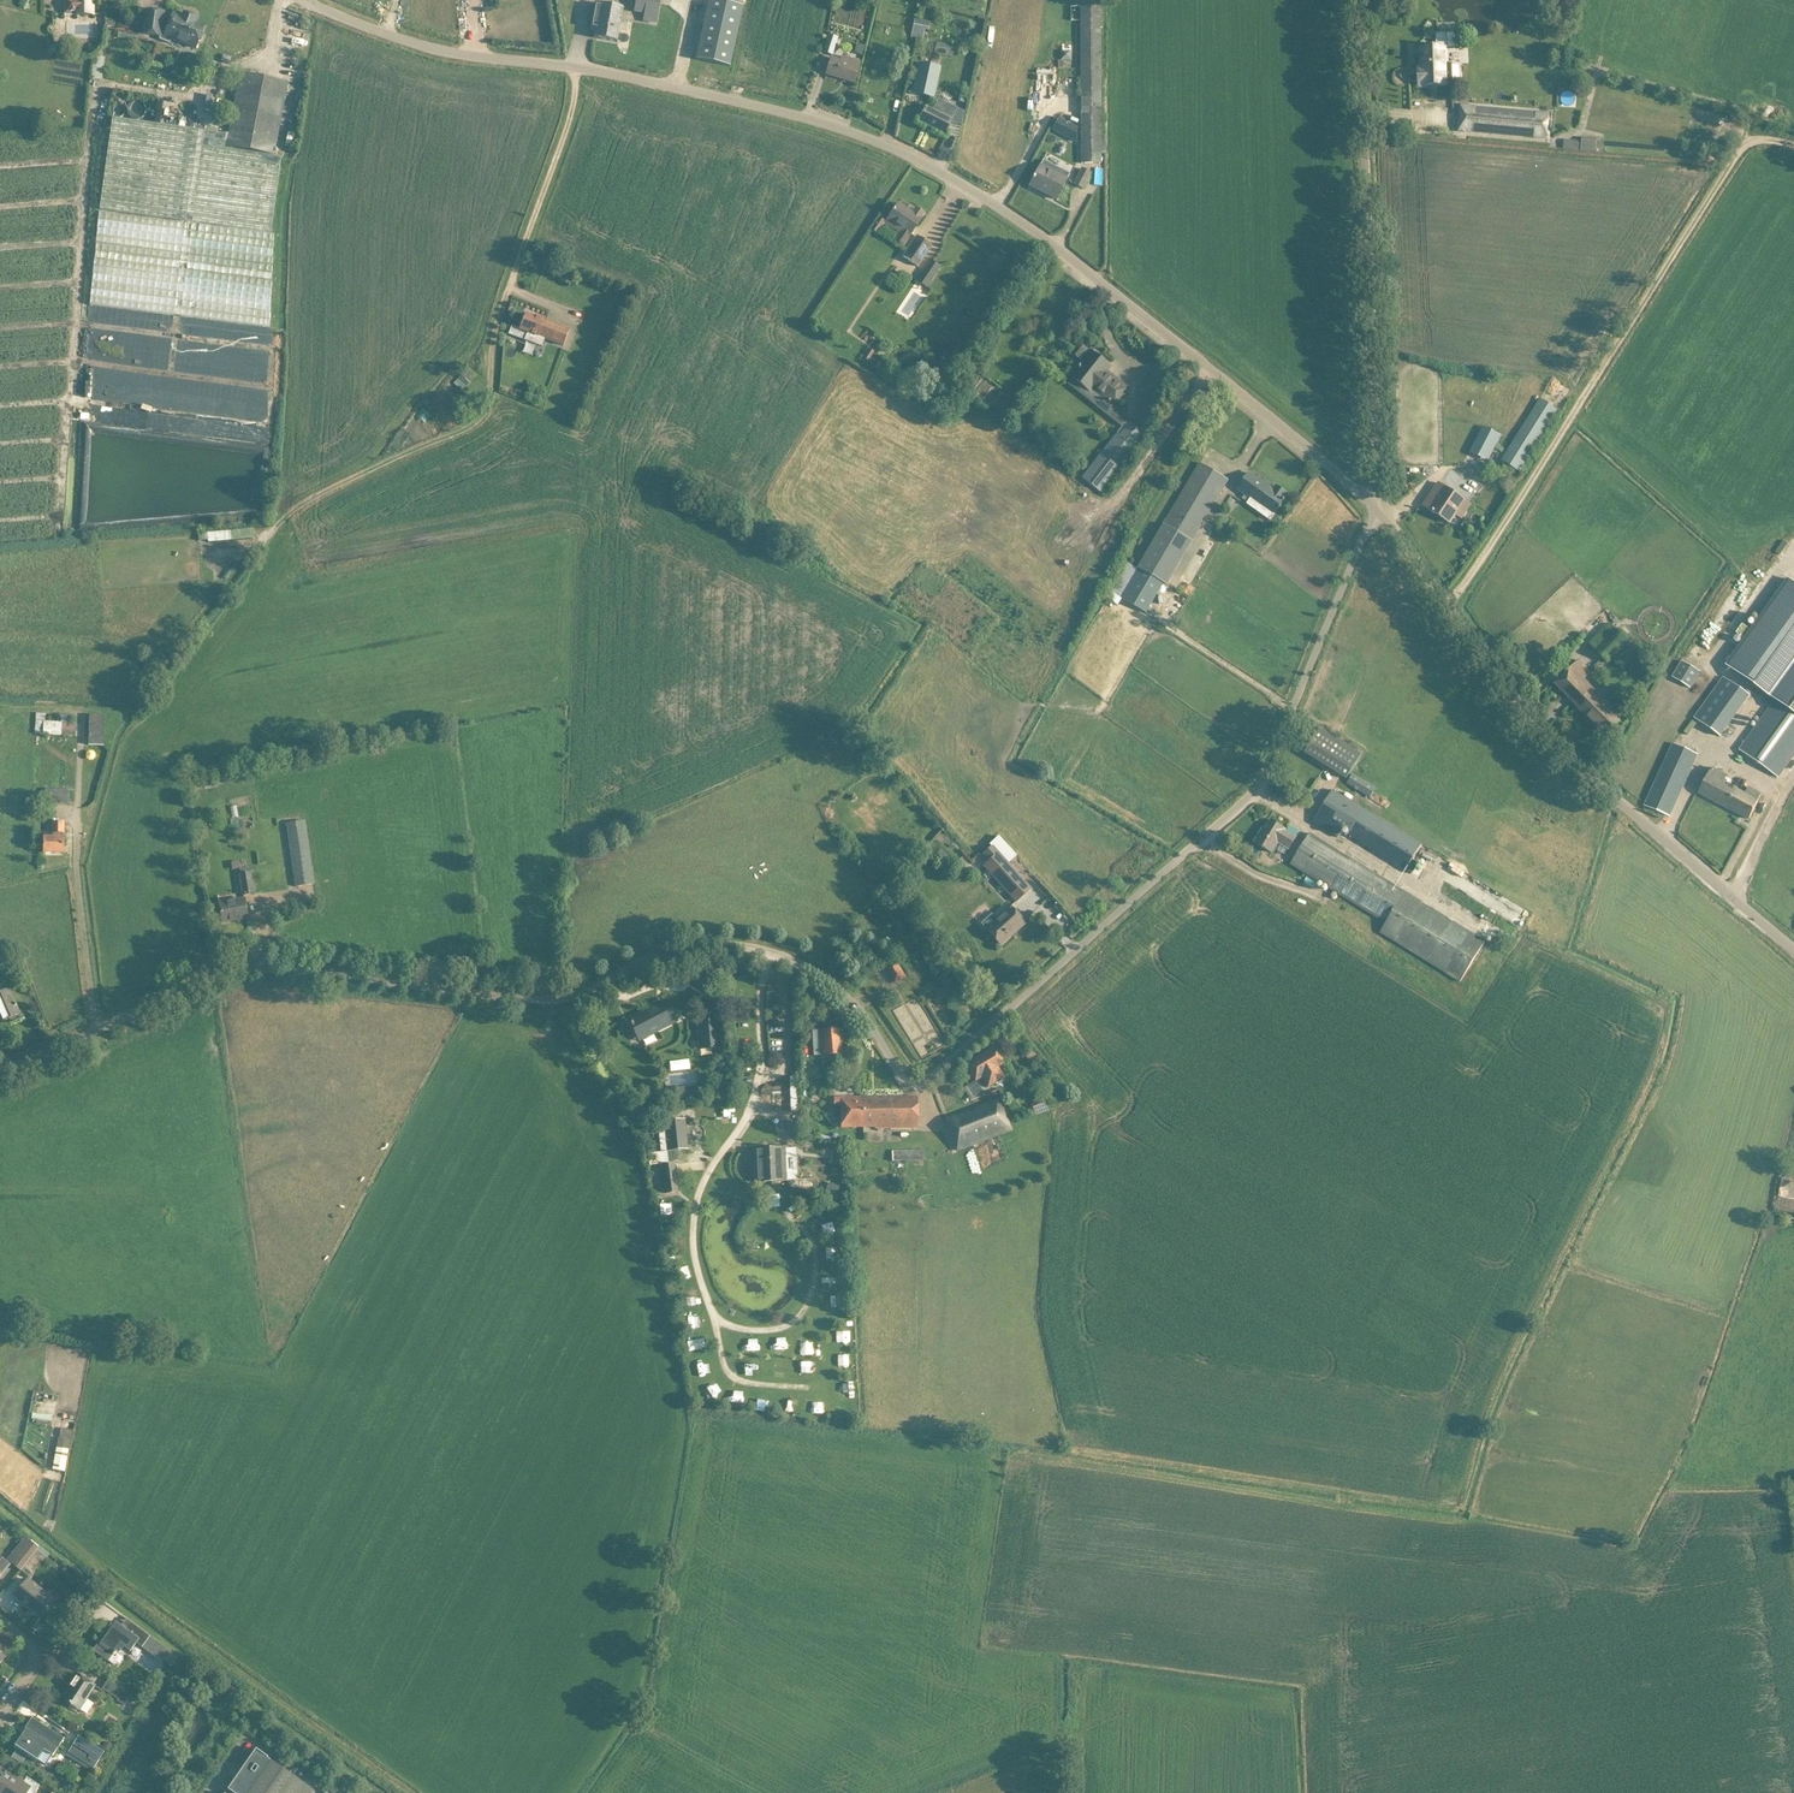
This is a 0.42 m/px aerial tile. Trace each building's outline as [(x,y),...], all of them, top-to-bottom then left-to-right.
[(93,0),(64,0),(64,15),(75,15),(93,15),(93,0)] [(660,0),(652,0),(650,13),(657,14),(660,0)] [(730,67),(743,7),(712,0),(710,0),(697,59),(730,67)] [(1080,7),(1081,163),(1101,162),(1101,154),(1106,154),(1105,142),(1101,143),(1100,6),(1097,6),(1097,0),(1075,0),(1075,6),(1080,7)] [(594,38),(617,42),(623,8),(595,3),(590,30),(595,30),(594,38)] [(202,41),(204,35),(202,32),(204,27),(195,23),(197,18),(184,13),(183,18),(173,14),(167,29),(162,28),(164,12),(147,10),(144,34),(160,36),(159,39),(170,43),(172,38),(196,48),(198,41),(202,41)] [(915,21),(911,37),(917,39),(922,40),(925,29),(928,29),(930,24),(915,21)] [(832,54),(838,37),(829,34),(823,51),(832,54)] [(1436,46),(1429,47),(1429,48),(1421,48),(1423,74),(1419,74),(1419,85),(1453,84),(1452,63),(1448,63),(1446,34),(1435,35),(1436,46)] [(857,53),(863,55),(865,46),(859,44),(857,53)] [(1060,62),(1071,62),(1071,52),(1060,52),(1060,62)] [(853,83),(857,71),(860,61),(841,56),(840,60),(832,57),(826,74),(853,83)] [(912,93),(930,97),(936,65),(918,62),(912,93)] [(274,155),(286,94),(288,82),(240,73),(227,146),(274,155)] [(938,99),(934,109),(927,105),(918,122),(945,135),(953,119),(957,109),(938,99)] [(1550,141),(1552,113),(1460,105),(1458,132),(1550,141)] [(227,133),(112,118),(90,305),(270,326),(275,234),(270,234),(281,157),(225,149),(227,133)] [(1052,131),(1076,144),(1076,129),(1058,119),(1052,131)] [(1564,139),(1563,149),(1595,151),(1597,139),(1580,137),(1580,140),(1564,139)] [(1046,194),(1056,200),(1067,178),(1069,174),(1043,160),(1030,186),(1039,191),(1040,189),(1048,192),(1046,194)] [(1082,190),(1091,173),(1082,169),(1073,185),(1082,190)] [(907,209),(898,204),(894,210),(893,209),(892,211),(893,212),(885,223),(900,233),(895,240),(904,246),(909,239),(908,239),(921,220),(920,220),(924,214),(916,209),(912,214),(906,210),(907,209)] [(919,267),(932,246),(916,236),(903,256),(919,267)] [(941,267),(930,260),(917,281),(927,288),(941,267)] [(534,317),(525,314),(519,329),(527,332),(524,340),(541,347),(545,339),(564,346),(570,330),(545,320),(545,318),(535,315),(534,317)] [(1092,353),(1073,378),(1092,393),(1094,391),(1107,401),(1101,410),(1114,420),(1117,417),(1110,412),(1121,399),(1128,389),(1106,372),(1097,365),(1101,360),(1092,353)] [(464,372),(458,378),(467,387),(473,381),(464,372)] [(1558,409),(1540,398),(1501,459),(1519,471),(1558,409)] [(432,413),(440,409),(435,401),(427,405),(432,413)] [(995,412),(997,414),(1006,421),(1013,412),(1004,405),(1001,410),(998,408),(995,412)] [(1126,421),(1124,423),(1117,417),(1114,420),(1122,427),(1083,478),(1100,493),(1145,436),(1126,421)] [(1501,434),(1483,425),(1469,452),(1488,461),(1501,434)] [(1175,572),(1229,479),(1199,462),(1140,565),(1129,559),(1127,562),(1164,584),(1167,586),(1168,583),(1163,580),(1170,569),(1175,572)] [(1269,520),(1276,511),(1283,501),(1284,502),(1285,500),(1284,499),(1285,498),(1284,498),(1287,494),(1277,487),(1274,490),(1250,473),(1237,491),(1249,500),(1247,504),(1269,520)] [(1450,523),(1457,513),(1465,501),(1439,483),(1424,506),(1450,523)] [(1164,584),(1127,562),(1110,592),(1121,598),(1146,613),(1164,584)] [(1047,569),(1039,577),(1051,588),(1058,581),(1047,569)] [(1790,579),(1726,666),(1776,702),(1793,715),(1793,582),(1790,579)] [(1689,687),(1699,671),(1683,661),(1673,678),(1689,687)] [(1605,735),(1614,727),(1619,722),(1609,712),(1611,709),(1584,682),(1590,676),(1577,662),(1555,684),(1605,735)] [(1745,702),(1750,695),(1724,677),(1719,684),(1694,718),(1720,736),(1726,728),(1712,718),(1731,692),(1745,702)] [(1740,751),(1778,779),(1793,757),(1793,715),(1776,702),(1740,751)] [(35,732),(39,732),(44,733),(75,735),(76,724),(69,723),(70,716),(58,715),(57,723),(44,722),(45,714),(36,713),(35,732)] [(1305,753),(1346,779),(1362,754),(1320,728),(1305,753)] [(1669,817),(1696,756),(1697,753),(1672,742),(1644,806),(1669,817)] [(1727,807),(1736,792),(1723,785),(1728,775),(1712,767),(1699,793),(1727,807)] [(1353,773),(1347,783),(1370,798),(1376,788),(1353,773)] [(216,777),(204,780),(205,786),(217,784),(216,777)] [(1298,784),(1295,791),(1303,795),(1306,788),(1298,784)] [(1749,819),(1761,796),(1762,794),(1749,787),(1744,796),(1736,792),(1727,807),(1749,819)] [(69,790),(57,789),(46,789),(46,803),(69,803),(69,790)] [(1406,870),(1422,845),(1333,790),(1313,822),(1339,838),(1344,829),(1350,832),(1348,835),(1406,870)] [(314,884),(304,821),(286,824),(295,887),(314,884)] [(1262,834),(1260,833),(1254,842),(1272,853),(1278,843),(1289,849),(1296,837),(1270,821),(1262,834)] [(44,841),(44,853),(63,853),(64,822),(51,822),(51,836),(44,836),(44,841)] [(1380,933),(1458,980),(1460,982),(1485,942),(1309,834),(1291,864),(1301,871),(1386,923),(1380,933)] [(1030,889),(1022,880),(991,846),(983,854),(989,862),(984,866),(1008,893),(1016,902),(1030,889)] [(241,875),(240,875),(243,896),(255,894),(252,873),(251,873),(250,868),(240,869),(241,875)] [(247,919),(246,907),(244,899),(219,903),(222,922),(247,919)] [(1008,935),(1023,922),(1010,907),(996,919),(998,921),(987,930),(1000,945),(1009,937),(1008,935)] [(893,979),(894,981),(902,976),(898,970),(900,969),(896,962),(885,969),(889,976),(891,975),(893,979)] [(3,1021),(20,1014),(16,1006),(17,1006),(16,1004),(15,1004),(9,990),(0,993),(0,1013),(3,1021)] [(631,1020),(629,1021),(632,1028),(633,1028),(638,1039),(650,1032),(652,1035),(665,1028),(664,1026),(676,1020),(667,1002),(658,1007),(657,1004),(647,1009),(649,1014),(643,1017),(642,1015),(631,1021),(631,1020)] [(720,1047),(717,1018),(698,1020),(700,1049),(720,1047)] [(838,1029),(823,1030),(825,1055),(840,1054),(838,1029)] [(1004,1077),(999,1067),(1004,1064),(993,1048),(965,1065),(975,1081),(963,1089),(971,1101),(985,1095),(980,1089),(976,1081),(982,1078),(986,1085),(988,1088),(1004,1077)] [(676,1087),(677,1098),(696,1097),(695,1085),(676,1087)] [(917,1097),(863,1098),(863,1128),(875,1128),(875,1129),(918,1128),(917,1097)] [(834,1098),(834,1105),(841,1105),(841,1127),(853,1127),(863,1128),(863,1098),(834,1098)] [(1028,1103),(1030,1111),(1041,1108),(1039,1100),(1028,1103)] [(951,1119),(954,1127),(949,1129),(957,1150),(1011,1129),(1003,1109),(999,1110),(996,1101),(969,1112),(958,1116),(951,1119)] [(633,1107),(626,1111),(629,1115),(636,1111),(633,1107)] [(684,1119),(664,1121),(666,1151),(686,1149),(684,1119)] [(787,1149),(754,1150),(755,1182),(788,1181),(787,1149)] [(924,1150),(892,1150),(892,1160),(924,1160),(924,1150)] [(667,1152),(648,1154),(650,1165),(669,1164),(667,1152)] [(669,1164),(662,1165),(666,1193),(673,1192),(669,1164)] [(825,1192),(835,1197),(840,1187),(830,1182),(825,1192)] [(808,1214),(807,1226),(824,1229),(826,1217),(808,1214)] [(829,1273),(819,1273),(820,1287),(830,1287),(829,1273)] [(824,1310),(833,1311),(834,1298),(825,1297),(824,1310)] [(681,1317),(684,1326),(694,1322),(691,1314),(681,1317)] [(833,1342),(845,1340),(844,1329),(831,1330),(833,1342)] [(675,1336),(676,1345),(693,1342),(692,1334),(675,1336)] [(738,1342),(738,1355),(748,1354),(747,1342),(738,1342)] [(791,1345),(791,1376),(801,1376),(801,1359),(805,1359),(805,1345),(791,1345)] [(824,1366),(844,1366),(844,1355),(824,1355),(824,1366)] [(695,1365),(683,1365),(683,1377),(695,1376),(695,1365)] [(830,1394),(847,1393),(846,1380),(829,1380),(830,1394)] [(699,1386),(691,1395),(700,1404),(708,1395),(699,1386)] [(746,1389),(746,1403),(758,1404),(759,1390),(746,1389)] [(721,1409),(732,1409),(733,1397),(722,1396),(721,1409)] [(803,1419),(814,1420),(815,1402),(804,1402),(803,1419)] [(788,1417),(789,1404),(778,1403),(777,1416),(788,1417)] [(825,1422),(835,1422),(835,1403),(825,1403),(825,1422)] [(65,1472),(71,1440),(58,1438),(53,1469),(65,1472)] [(21,1571),(37,1551),(38,1549),(30,1542),(30,1541),(25,1537),(5,1562),(0,1558),(0,1576),(11,1563),(21,1571)] [(37,1551),(21,1571),(30,1579),(47,1559),(37,1551)] [(41,1617),(54,1601),(28,1579),(15,1596),(41,1617)] [(81,1600),(89,1590),(82,1585),(75,1596),(81,1600)] [(130,1651),(136,1643),(161,1662),(169,1652),(136,1626),(126,1619),(121,1625),(116,1622),(104,1638),(103,1637),(89,1655),(90,1656),(93,1650),(107,1661),(117,1648),(121,1650),(123,1647),(130,1651)] [(78,1674),(62,1699),(71,1704),(68,1708),(76,1713),(78,1709),(79,1710),(80,1709),(87,1714),(93,1704),(86,1700),(95,1685),(88,1681),(78,1674)] [(139,1700),(108,1680),(102,1688),(118,1698),(117,1701),(125,1706),(130,1698),(137,1703),(139,1700)] [(144,1690),(132,1682),(126,1690),(139,1699),(144,1690)] [(42,1748),(53,1755),(64,1739),(32,1718),(34,1716),(33,1716),(25,1728),(29,1731),(26,1735),(24,1734),(14,1749),(14,1750),(15,1748),(17,1749),(12,1757),(22,1763),(27,1756),(34,1760),(42,1748)] [(104,1752),(79,1736),(67,1755),(92,1771),(104,1752)] [(226,1792),(301,1792),(306,1785),(267,1758),(268,1757),(255,1749),(240,1770),(241,1771),(226,1792)] [(282,1767),(286,1760),(279,1756),(275,1762),(282,1767)] [(10,1773),(0,1767),(0,1792),(35,1792),(39,1784),(26,1776),(25,1778),(20,1775),(18,1779),(10,1773)]
